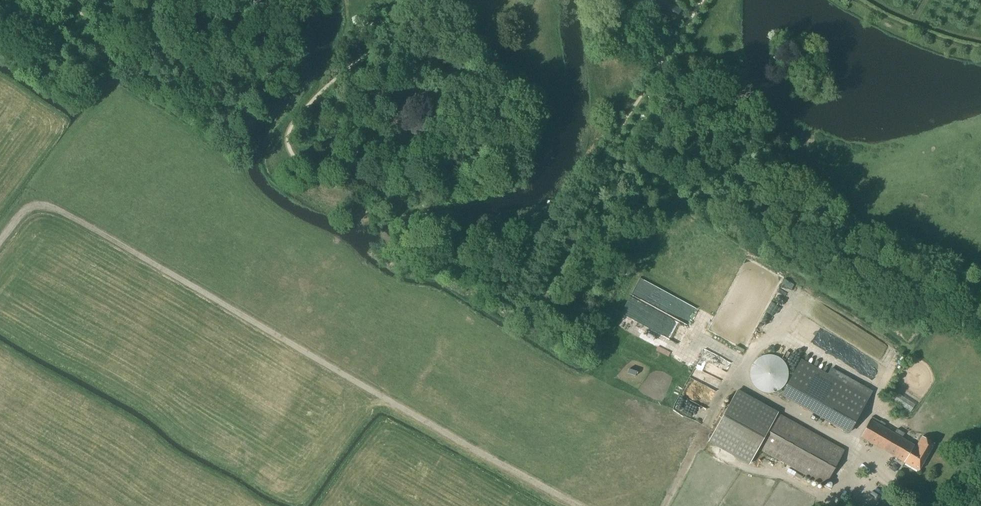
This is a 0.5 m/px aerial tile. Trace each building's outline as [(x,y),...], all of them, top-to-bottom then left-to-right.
[(751,380),(751,381),(752,382),(753,383),(754,385),(755,386),(757,388),(758,389),(759,389),(761,390),(763,391),(764,392),(767,392),(768,392),(771,392),(772,392),(774,392),(775,391),(776,391),(778,390),(780,389),(781,388),(782,387),(783,386),(784,385),(784,384),(786,382),(786,381),(787,379),(787,377),(788,376),(788,374),(788,373),(788,371),(788,370),(787,368),(787,366),(786,364),(785,362),(784,361),(782,359),(781,358),(779,357),(777,356),(775,355),(773,354),(771,354),(769,354),(767,354),(765,354),(762,355),(761,356),(759,357),(757,358),(756,359),(754,360),(754,361),(753,362),(752,363),(752,364),(751,366),(751,367),(750,368),(750,370),(750,372),(750,375),(750,376),(750,378),(751,379),(751,380)] [(800,360),(780,396),(848,433),(867,397),(800,360)] [(750,464),(758,448),(824,485),(844,450),(778,413),(778,412),(737,390),(708,441),(750,464)] [(916,446),(902,437),(904,432),(896,428),(894,433),(883,427),(885,423),(874,417),(872,420),(870,419),(860,437),(918,471),(934,443),(922,436),(916,446)]
